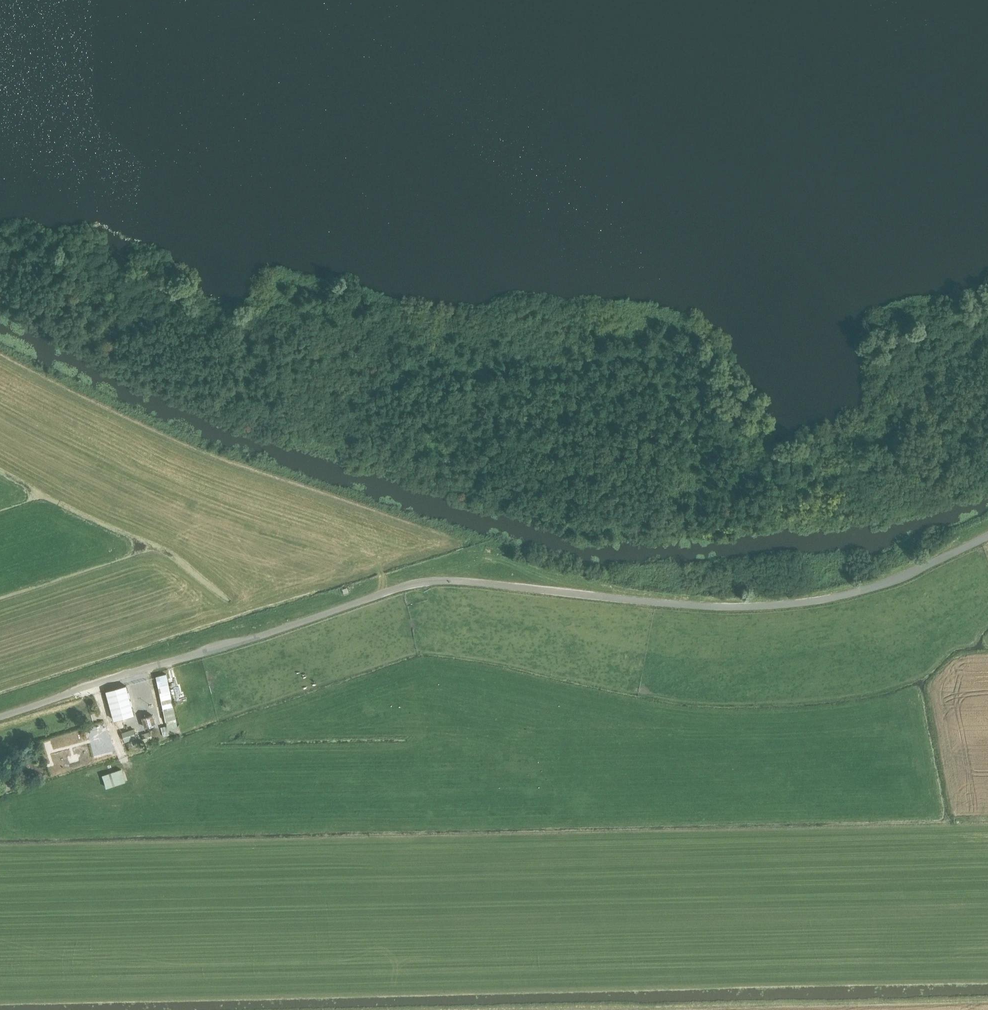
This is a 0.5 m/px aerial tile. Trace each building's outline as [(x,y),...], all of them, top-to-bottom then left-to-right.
[(166,673),(156,676),(167,724),(161,726),(164,736),(167,735),(168,737),(168,738),(170,737),(177,735),(181,734),(181,733),(179,725),(177,719),(178,719),(175,706),(180,705),(179,701),(180,701),(179,695),(176,696),(175,693),(171,694),(166,673)] [(126,685),(107,691),(115,721),(134,715),(126,685)] [(153,714),(133,721),(136,730),(147,727),(147,729),(157,726),(153,714)] [(133,721),(120,725),(126,741),(139,736),(136,730),(133,721)] [(144,736),(128,742),(131,752),(134,751),(144,748),(144,747),(142,744),(154,739),(151,731),(143,734),(144,736)] [(106,786),(125,781),(122,769),(103,774),(106,786)]
